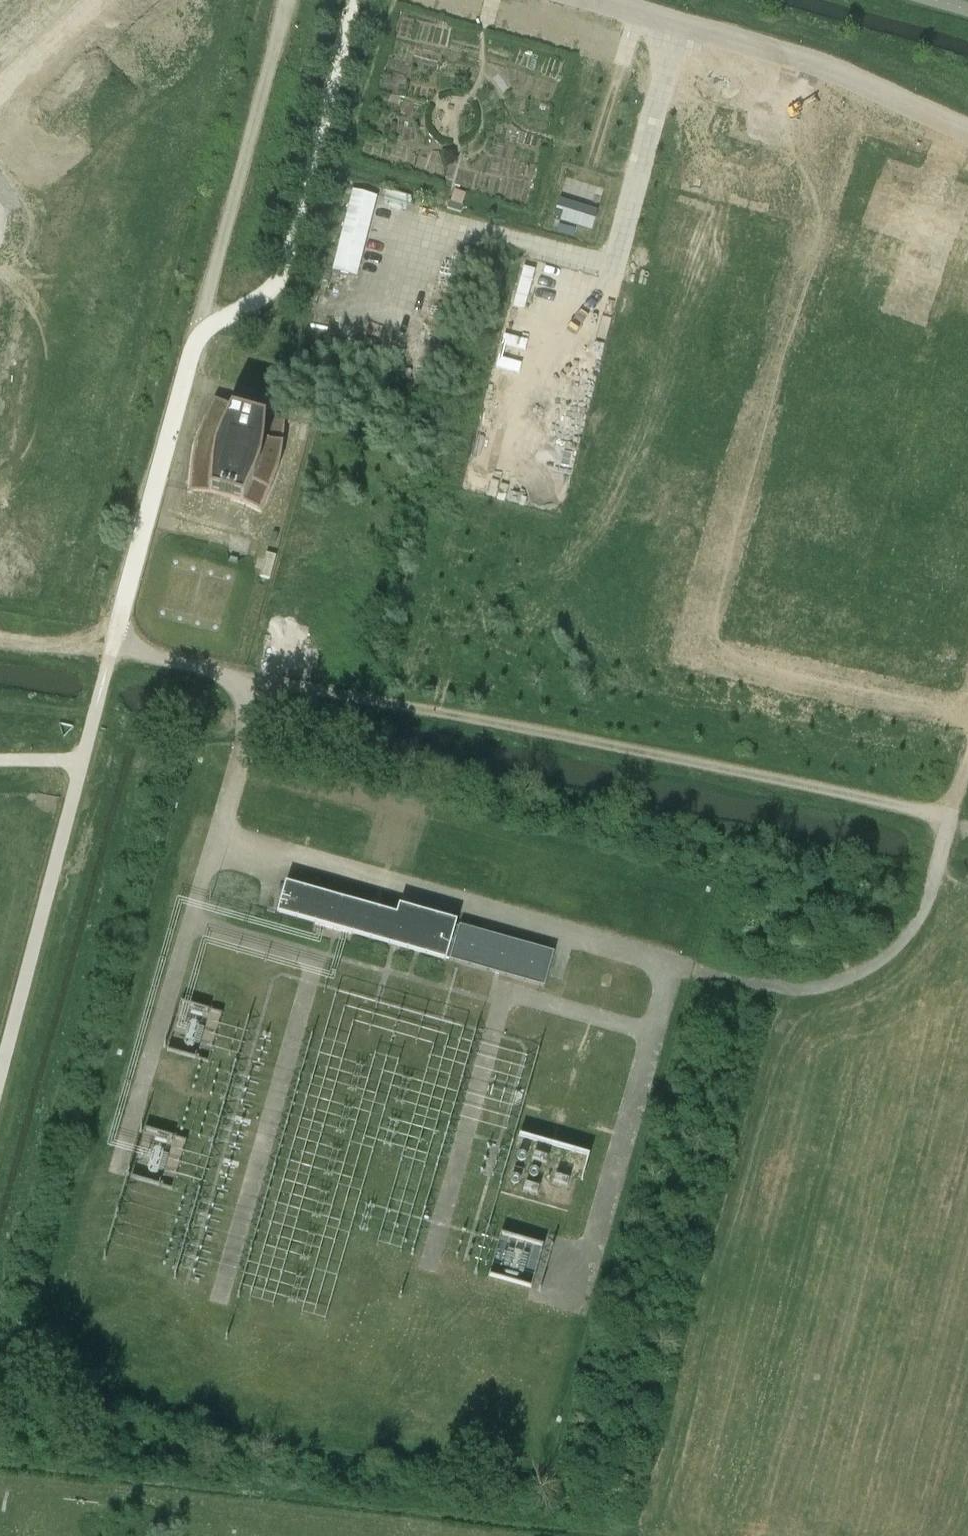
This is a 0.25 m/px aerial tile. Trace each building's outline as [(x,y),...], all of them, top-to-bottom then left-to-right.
[(377,195),(353,189),(332,270),(356,276),(377,195)] [(463,204),(462,203),(450,200),(449,199),(446,209),(460,214),(463,204)] [(559,200),(553,219),(591,231),(597,211),(559,200)] [(915,226),(909,247),(967,264),(967,241),(915,226)] [(905,263),(945,276),(949,264),(910,250),(905,263)] [(189,478),(189,491),(212,493),(240,501),(260,511),(267,498),(273,486),(277,473),(281,459),(283,446),(285,432),(285,418),(262,416),(262,419),(234,412),(235,409),(215,399),(208,411),(202,424),(197,437),(193,450),(191,464),(189,478)] [(275,556),(266,553),(260,575),(270,578),(275,556)] [(459,927),(454,926),(454,923),(416,912),(416,913),(402,909),(399,918),(287,886),(279,912),(321,924),(344,931),(444,959),(445,958),(450,959),(450,960),(535,985),(544,987),(554,953),(459,926),(459,927)] [(166,1132),(145,1131),(144,1149),(165,1150),(166,1132)] [(520,1240),(510,1275),(538,1283),(548,1249),(520,1240)]
